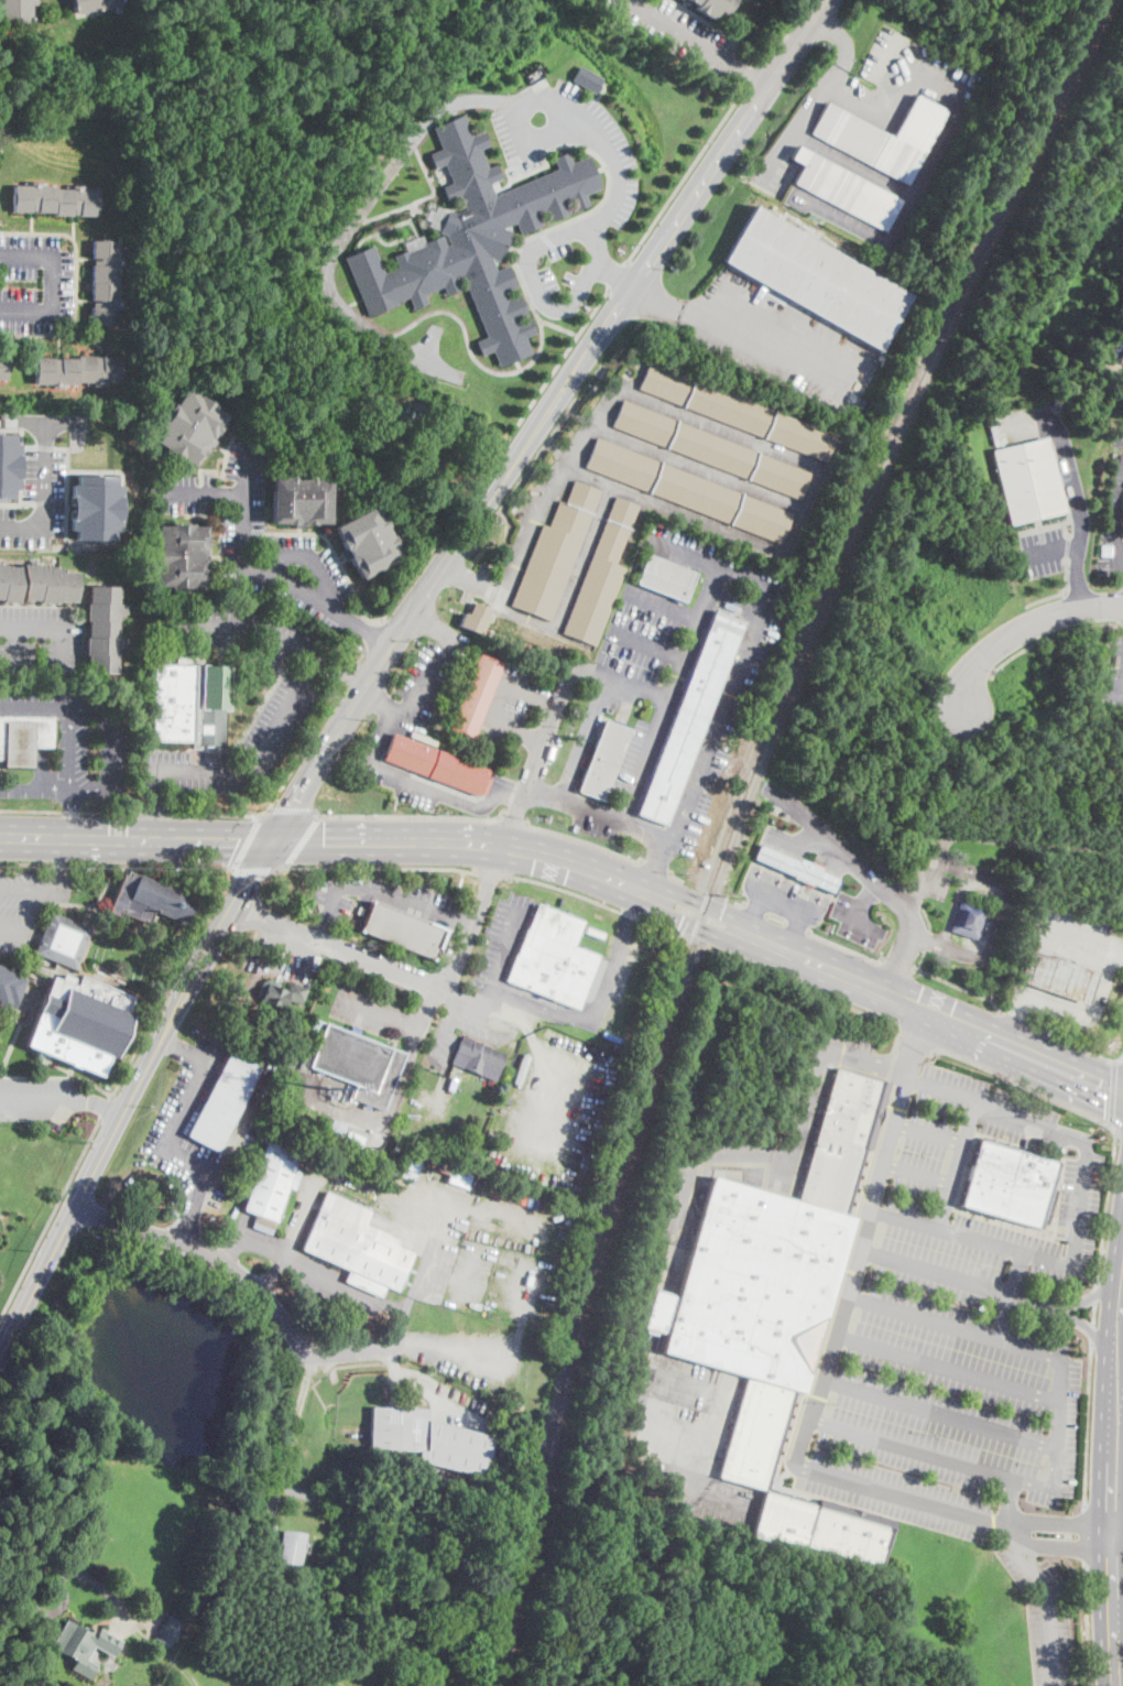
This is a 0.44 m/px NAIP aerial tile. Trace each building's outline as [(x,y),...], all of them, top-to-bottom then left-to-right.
[(32,0),(37,0),(37,4),(32,4),(31,25),(0,25),(0,4),(0,0),(32,0)] [(77,13),(74,0),(121,0),(122,4),(77,13)] [(696,6),(687,0),(732,0),(730,2),(734,6),(730,12),(727,10),(723,14),(717,10),(711,20),(694,9),(696,6)] [(592,93),(569,79),(578,65),(601,78),(592,93)] [(948,109),(908,183),(811,132),(827,100),(894,135),(916,93),(948,109)] [(461,115),(469,135),(481,131),(487,144),(478,148),(486,167),(495,163),(501,177),(489,182),(494,196),(500,194),(499,193),(557,168),(553,157),(566,152),(571,162),(587,155),(600,187),(585,194),(589,204),(575,210),(570,199),(566,202),(570,211),(549,220),(544,210),(538,213),(543,225),(522,233),(516,222),(504,227),(512,230),(501,260),(492,257),(499,269),(508,264),(520,285),(508,292),(510,297),(520,292),(531,314),(519,320),(520,323),(531,317),(538,331),(527,337),(534,352),(502,367),(495,350),(484,355),(479,340),(489,336),(465,278),(466,278),(464,274),(457,276),(461,289),(448,295),(444,285),(426,293),(429,302),(415,308),(410,296),(399,302),(399,304),(370,316),(345,257),(374,244),(385,272),(399,265),(394,255),(407,250),(406,248),(405,249),(403,243),(423,235),(425,241),(443,235),(447,246),(450,243),(447,235),(440,231),(440,230),(429,225),(430,220),(426,218),(429,209),(434,211),(436,206),(447,211),(448,208),(458,213),(465,209),(460,196),(448,200),(443,186),(453,182),(445,163),(433,167),(428,153),(439,149),(430,126),(461,115)] [(903,198),(886,230),(793,182),(803,163),(791,156),(797,143),(903,198)] [(41,186),(57,186),(57,189),(73,189),(73,186),(83,186),(83,189),(99,191),(98,217),(56,216),(56,213),(14,213),(15,186),(31,186),(31,182),(41,182),(41,186)] [(913,295),(881,351),(723,261),(755,206),(913,295)] [(122,258),(122,268),(119,268),(118,300),(122,300),(122,309),(118,309),(118,325),(91,325),(92,303),(94,240),(119,241),(119,258),(122,258)] [(1120,345),(1110,363),(1103,359),(1113,340),(1120,345)] [(121,357),(120,383),(103,382),(103,387),(95,385),(95,382),(78,381),(78,384),(61,383),(61,388),(53,388),(53,385),(37,384),(39,358),(79,359),(79,355),(121,357)] [(836,436),(826,463),(639,389),(648,362),(836,436)] [(184,390),(196,398),(197,395),(215,407),(214,409),(225,415),(219,425),(220,426),(215,435),(214,434),(211,438),(217,442),(212,447),(207,444),(205,447),(206,448),(200,457),(199,456),(193,466),(182,459),(181,461),(164,450),(165,448),(152,440),(162,424),(160,423),(172,404),(174,405),(184,390)] [(809,474),(799,500),(612,426),(622,400),(809,474)] [(13,500),(13,490),(19,490),(20,444),(14,444),(14,435),(0,435),(0,500),(13,500)] [(1011,523),(993,448),(1047,435),(1066,510),(1011,523)] [(597,438),(792,514),(781,544),(648,492),(585,468),(597,438)] [(66,482),(66,529),(70,529),(70,537),(87,539),(87,543),(97,543),(97,537),(109,539),(109,530),(115,530),(116,482),(110,482),(110,474),(72,474),(72,482),(66,482)] [(315,478),(329,478),(329,523),(314,523),(314,524),(304,524),(304,523),(303,523),(303,529),(295,527),(295,524),(286,524),(286,523),(271,523),(272,477),(285,478),(285,475),(295,476),(295,477),(306,478),(306,475),(315,475),(315,478)] [(600,491),(550,621),(511,606),(542,524),(549,527),(559,501),(565,503),(574,481),(600,491)] [(625,568),(596,645),(563,633),(615,497),(639,505),(615,565),(625,568)] [(374,505),(381,519),(382,518),(388,526),(385,527),(390,536),(392,535),(396,544),(394,545),(401,557),(361,579),(353,566),(352,567),(348,557),(349,557),(348,555),(349,554),(347,551),(346,551),(346,550),(344,551),(339,542),(340,541),(334,527),(374,505)] [(190,524),(190,526),(204,526),(204,539),(206,539),(205,548),(204,548),(204,552),(209,552),(209,561),(204,561),(204,564),(206,564),(206,575),(203,575),(203,587),(189,586),(189,589),(170,588),(170,586),(154,586),(155,567),(152,567),(153,545),(155,545),(155,526),(170,526),(171,524),(190,524)] [(697,573),(685,602),(636,584),(648,554),(697,573)] [(41,601),(0,600),(0,566),(61,568),(61,572),(76,573),(76,602),(59,601),(59,602),(41,602),(41,601)] [(120,587),(119,605),(127,605),(127,614),(120,614),(119,639),(126,639),(126,649),(118,649),(118,674),(89,673),(90,655),(87,655),(88,639),(89,639),(90,622),(88,622),(88,603),(89,603),(89,587),(120,587)] [(491,609),(479,637),(458,627),(464,613),(469,616),(475,602),(491,609)] [(667,823),(637,812),(716,608),(745,620),(667,823)] [(475,735),(473,739),(449,730),(479,654),(503,664),(475,735)] [(228,666),(228,672),(227,709),(201,708),(200,748),(193,748),(194,742),(151,741),(153,665),(194,666),(194,659),(201,659),(201,665),(228,666)] [(6,761),(0,761),(0,716),(54,718),(54,719),(54,748),(34,748),(34,768),(4,766),(6,761)] [(602,800),(577,791),(604,719),(630,728),(602,800)] [(487,790),(484,793),(480,791),(478,796),(383,759),(393,733),(488,771),(484,777),(491,780),(487,790)] [(767,849),(799,862),(800,860),(821,869),(820,871),(839,880),(833,894),(753,859),(760,845),(767,849)] [(133,872),(188,895),(188,896),(196,900),(187,923),(179,921),(155,911),(150,924),(121,912),(120,916),(109,913),(124,875),(131,878),(133,872)] [(986,909),(977,939),(950,931),(960,900),(986,909)] [(445,931),(434,960),(361,932),(372,902),(445,931)] [(582,1001),(578,1010),(506,981),(537,903),(584,922),(574,946),(600,956),(582,1001)] [(92,929),(76,969),(35,953),(41,938),(52,912),(92,929)] [(1098,972),(1071,965),(1073,960),(1056,956),(1055,959),(1029,950),(1020,982),(1087,1004),(1098,972)] [(8,1009),(0,1005),(0,966),(21,976),(20,977),(28,980),(14,1009),(9,1007),(8,1009)] [(74,979),(72,985),(77,987),(81,976),(133,998),(128,1012),(133,1014),(116,1058),(110,1056),(101,1077),(77,1067),(77,1068),(69,1065),(69,1064),(25,1045),(39,1011),(37,1011),(44,994),(46,994),(53,977),(62,980),(64,975),(74,979)] [(277,988),(286,992),(291,982),(307,989),(301,1005),(286,999),(282,1010),(274,1007),(273,1010),(265,1008),(268,1002),(259,999),(261,993),(258,992),(262,982),(270,979),(274,981),(272,987),(277,988)] [(326,1023),(349,1032),(352,1025),(360,1029),(358,1035),(404,1054),(383,1111),(349,1099),(355,1084),(309,1067),(326,1023)] [(505,1055),(497,1080),(453,1064),(453,1063),(464,1035),(491,1046),(490,1049),(505,1055)] [(254,1085),(219,1152),(188,1135),(229,1057),(231,1053),(262,1069),(254,1085)] [(523,1053),(531,1055),(521,1084),(513,1081),(523,1053)] [(883,1083),(844,1216),(853,1218),(803,1393),(803,1394),(794,1391),(765,1492),(719,1478),(749,1378),(664,1352),(668,1335),(646,1328),(657,1292),(679,1297),(713,1178),(798,1201),(837,1068),(883,1083)] [(346,1124),(340,1138),(327,1133),(332,1119),(346,1124)] [(1057,1192),(1047,1225),(1040,1223),(1039,1229),(960,1206),(980,1139),(1058,1163),(1050,1189),(1057,1192)] [(296,1186),(295,1190),(290,1188),(274,1230),(254,1222),(257,1216),(243,1210),(268,1142),(301,1154),(295,1171),(301,1173),(296,1186)] [(473,1172),(468,1188),(448,1181),(450,1174),(427,1166),(430,1156),(473,1172)] [(403,1281),(400,1286),(399,1291),(388,1286),(382,1298),(345,1282),(349,1270),(303,1250),(328,1192),(372,1211),(367,1225),(401,1240),(399,1247),(415,1253),(403,1281)] [(495,1437),(484,1478),(417,1460),(421,1451),(371,1449),(372,1407),(429,1410),(428,1421),(495,1437)] [(891,1529),(880,1567),(805,1546),(804,1553),(752,1537),(765,1492),(891,1529)] [(309,1541),(307,1551),(304,1551),(302,1565),(280,1562),(282,1544),(280,1544),(282,1530),(306,1534),(305,1541),(309,1541)] [(173,1610),(185,1618),(182,1624),(183,1624),(168,1647),(154,1640),(167,1616),(170,1617),(173,1610)] [(67,1621),(96,1636),(100,1629),(123,1641),(115,1657),(95,1646),(87,1660),(98,1666),(91,1679),(73,1669),(78,1660),(54,1646),(67,1621)]
